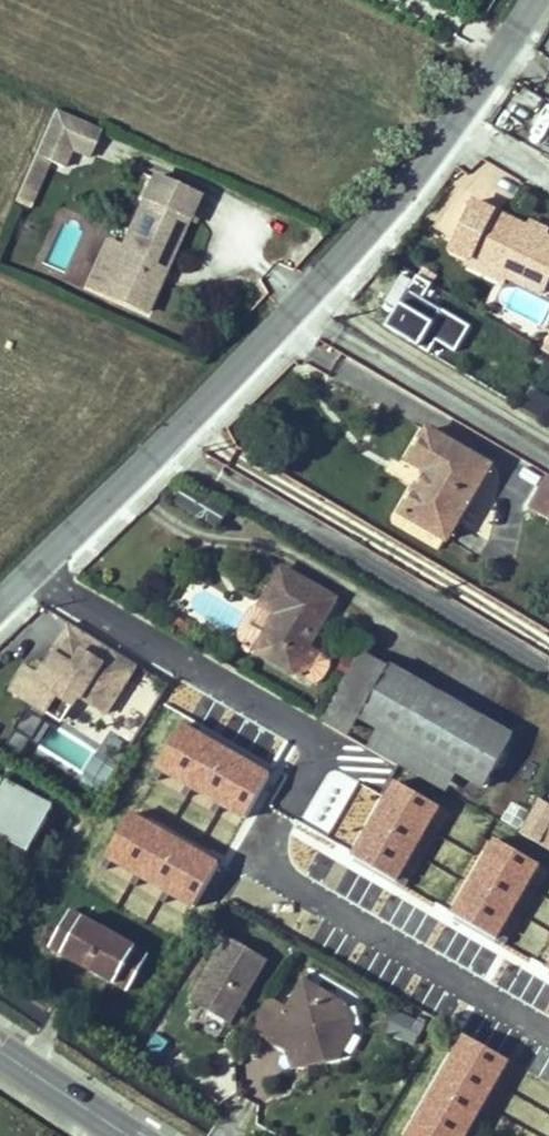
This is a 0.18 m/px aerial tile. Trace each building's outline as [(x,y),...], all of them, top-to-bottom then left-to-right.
[(518,98),(537,109),(543,99),(525,88),(518,98)] [(101,130),(55,109),(35,155),(48,161),(63,167),(71,150),(89,157),(101,130)] [(48,161),(35,155),(21,187),(35,192),(48,161)] [(202,199),(153,177),(121,248),(106,283),(126,292),(121,302),(145,313),(160,279),(153,275),(156,268),(164,271),(187,218),(193,221),(202,199)] [(35,192),(21,187),(15,202),(28,208),(35,192)] [(486,216),(489,209),(475,202),(472,210),(486,216)] [(486,216),(472,210),(452,250),(472,259),(475,252),(546,286),(548,280),(548,238),(546,236),(528,228),(489,209),(486,216)] [(548,231),(531,223),(528,228),(546,236),(548,231)] [(121,248),(102,240),(83,285),(121,302),(126,292),(106,283),(121,248)] [(546,286),(475,252),(472,259),(469,264),(504,281),(507,276),(542,294),(546,286)] [(418,275),(432,284),(437,276),(423,267),(418,275)] [(160,279),(164,271),(156,268),(153,275),(160,279)] [(403,514),(447,540),(491,466),(429,430),(410,461),(428,471),(424,477),(427,479),(423,486),(420,484),(403,514)] [(548,474),(529,508),(535,511),(548,487),(548,474)] [(175,502),(217,528),(228,510),(186,484),(175,502)] [(535,511),(548,519),(548,487),(535,511)] [(282,569),(262,604),(264,606),(278,614),(257,651),(293,672),(308,645),(335,600),(282,569)] [(278,614),(264,606),(253,609),(241,627),(239,632),(240,639),(244,644),(257,651),(278,614)] [(137,665),(71,624),(53,653),(56,656),(48,669),(44,667),(38,676),(26,669),(12,692),(47,714),(58,696),(73,706),(79,696),(107,713),(137,665)] [(308,645),(293,672),(311,683),(326,656),(308,645)] [(48,669),(56,656),(53,653),(44,667),(48,669)] [(390,667),(365,653),(325,723),(350,737),(361,717),(390,667)] [(121,702),(149,714),(164,680),(136,667),(121,702)] [(513,736),(390,667),(361,717),(380,728),(459,773),(484,787),(513,736)] [(58,696),(47,714),(63,723),(73,706),(58,696)] [(32,743),(40,717),(24,712),(16,739),(32,743)] [(459,773),(380,728),(369,747),(448,792),(459,773)] [(0,785),(0,837),(30,853),(54,808),(2,781),(0,785)] [(548,848),(548,802),(539,796),(519,831),(548,848)] [(509,802),(502,821),(520,828),(527,809),(509,802)] [(517,831),(500,860),(539,882),(548,864),(548,850),(517,831)] [(149,954),(71,909),(49,948),(127,992),(149,954)] [(230,1024),(267,959),(230,938),(192,1002),(230,1024)] [(271,1000),(254,1029),(286,1047),(313,1062),(339,1055),(353,1031),(346,1004),(305,981),(288,1010),(271,1000)] [(387,1033),(391,1035),(400,1015),(395,1013),(387,1033)] [(391,1035),(407,1042),(415,1022),(400,1015),(391,1035)] [(528,1031),(516,1052),(498,1085),(486,1078),(481,1075),(474,1088),(532,1122),(548,1092),(548,1042),(528,1031)] [(498,1085),(516,1052),(504,1045),(486,1078),(498,1085)] [(313,1062),(286,1047),(292,1068),(313,1062)] [(464,1110),(448,1135),(449,1135),(462,1135),(466,1130),(474,1116),(464,1110)]
